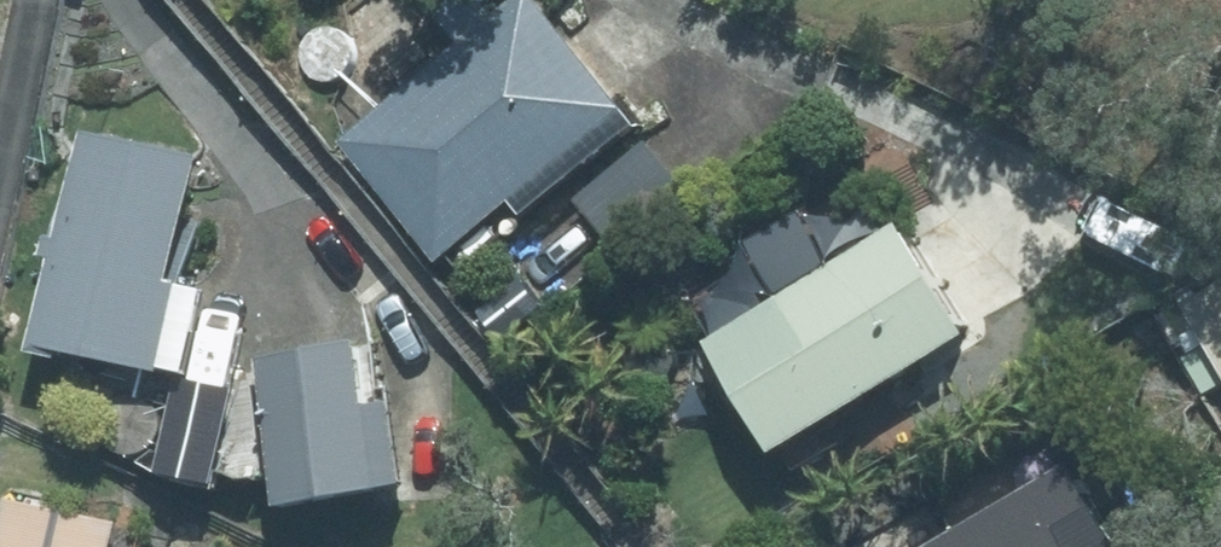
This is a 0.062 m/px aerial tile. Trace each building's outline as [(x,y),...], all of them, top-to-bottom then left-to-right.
[(481,44),(361,142),(460,262),(650,108),(562,0),(528,0),(510,15),(498,0),(472,0),(456,14),(481,44)] [(102,131),(69,344),(203,365),(216,281),(206,279),(225,149),(102,131)] [(39,168),(35,191),(64,196),(68,173),(39,168)] [(942,219),(755,335),(824,447),(1012,329),(942,219)] [(418,485),(385,345),(282,370),(314,510),(418,485)] [(1115,460),(984,538),(989,546),(1167,546),(1115,460)] [(143,523),(24,504),(17,546),(139,546),(143,523)] [(967,546),(989,546),(984,538),(967,546)]
